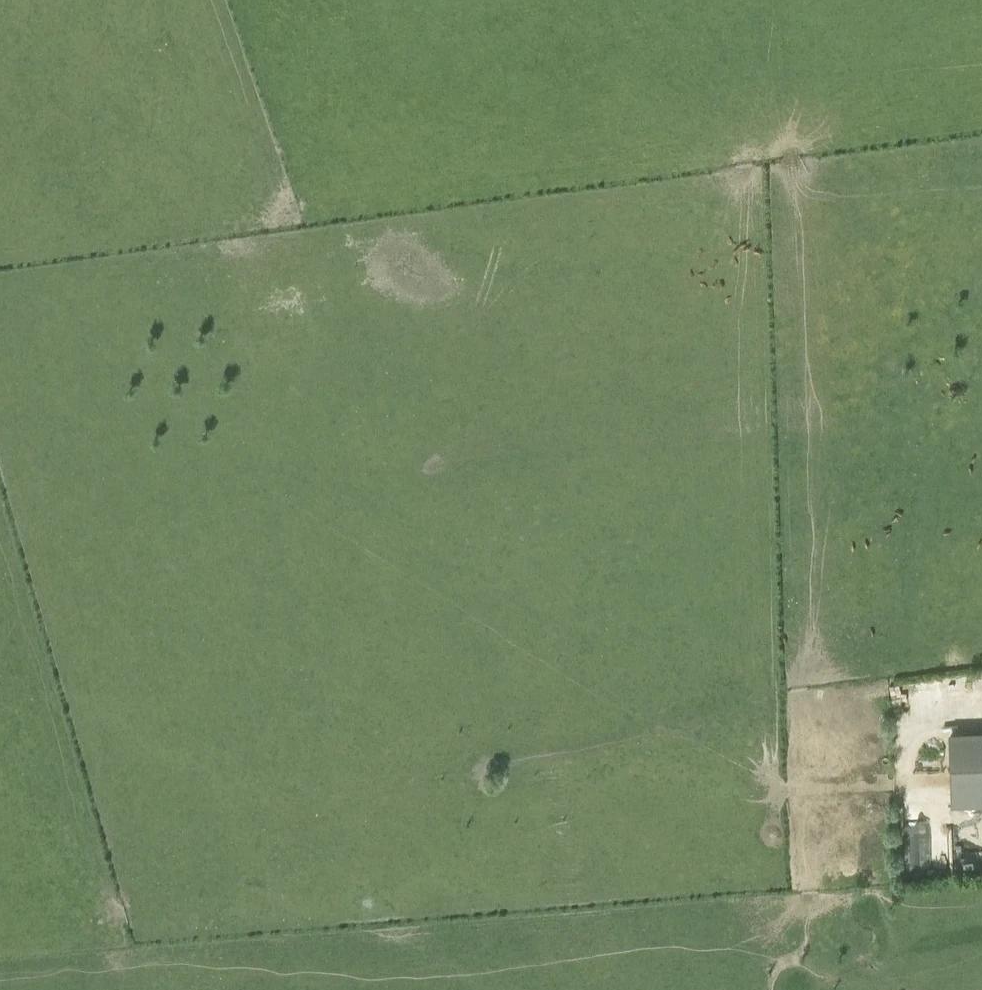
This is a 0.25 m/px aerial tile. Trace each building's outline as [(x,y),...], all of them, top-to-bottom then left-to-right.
[(981,802),(981,730),(949,731),(952,803),(981,802)]
